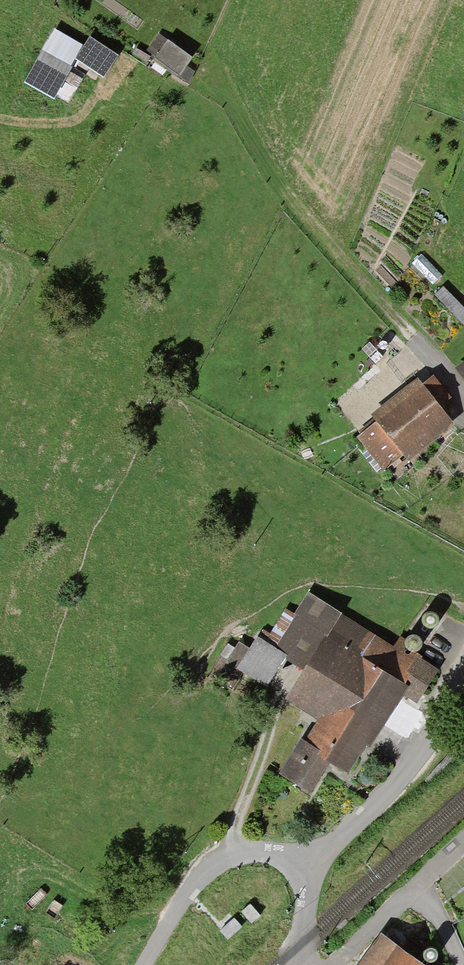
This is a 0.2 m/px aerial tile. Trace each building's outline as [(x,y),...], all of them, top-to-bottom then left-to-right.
[(155,37),(142,55),(174,78),(187,60),(155,37)] [(87,44),(75,64),(100,79),(112,58),(87,44)] [(34,65),(24,85),(46,96),(56,76),(34,65)] [(447,285),(438,294),(463,320),(463,302),(447,285)] [(356,434),(389,476),(454,424),(421,383),(356,434)] [(334,759),(354,771),(403,692),(418,701),(438,668),(307,588),(273,642),(258,633),(237,667),(317,716),(283,771),(314,790),(334,759)] [(260,916),(250,905),(242,912),(252,923),(260,916)] [(242,928),(234,919),(220,931),(228,939),(242,928)] [(385,935),(365,964),(430,964),(385,935)]
